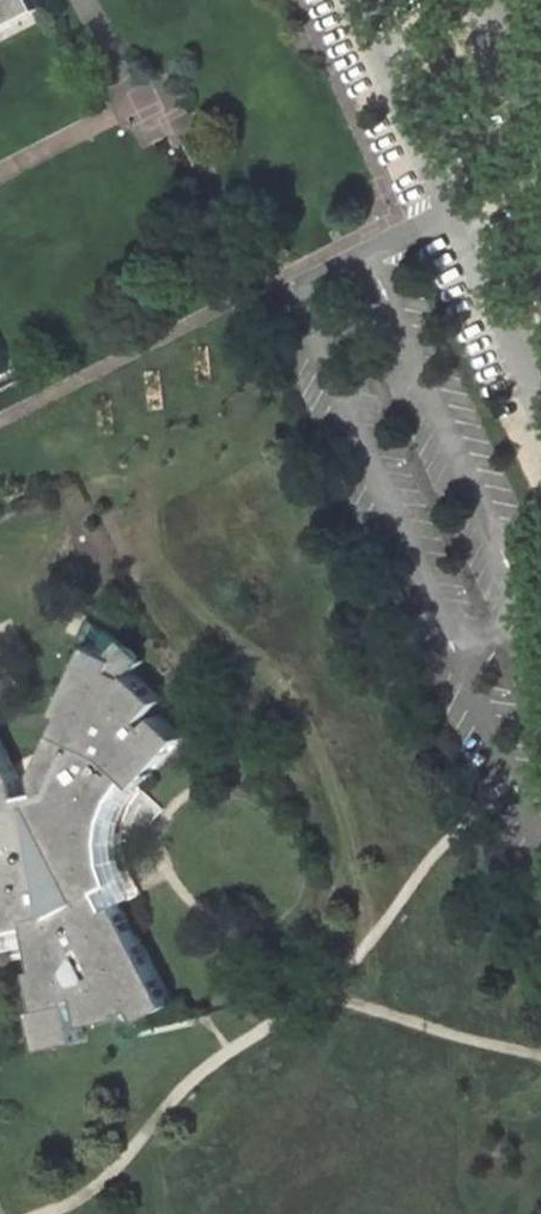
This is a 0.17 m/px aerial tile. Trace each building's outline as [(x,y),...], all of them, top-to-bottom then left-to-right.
[(47,6),(44,0),(0,0),(0,30),(47,6)] [(34,933),(40,976),(35,976),(42,1013),(37,1014),(42,1045),(44,1051),(79,1045),(75,1022),(83,1021),(85,1029),(124,1023),(123,1017),(135,1015),(151,1033),(199,1024),(189,1019),(179,1013),(122,902),(113,907),(105,890),(118,884),(110,863),(108,840),(111,818),(118,799),(132,780),(140,787),(185,739),(169,723),(158,733),(153,727),(163,717),(172,707),(137,672),(128,681),(118,673),(125,658),(95,643),(60,714),(68,719),(51,764),(35,808),(25,793),(21,775),(16,763),(0,732),(0,938),(34,933)]
